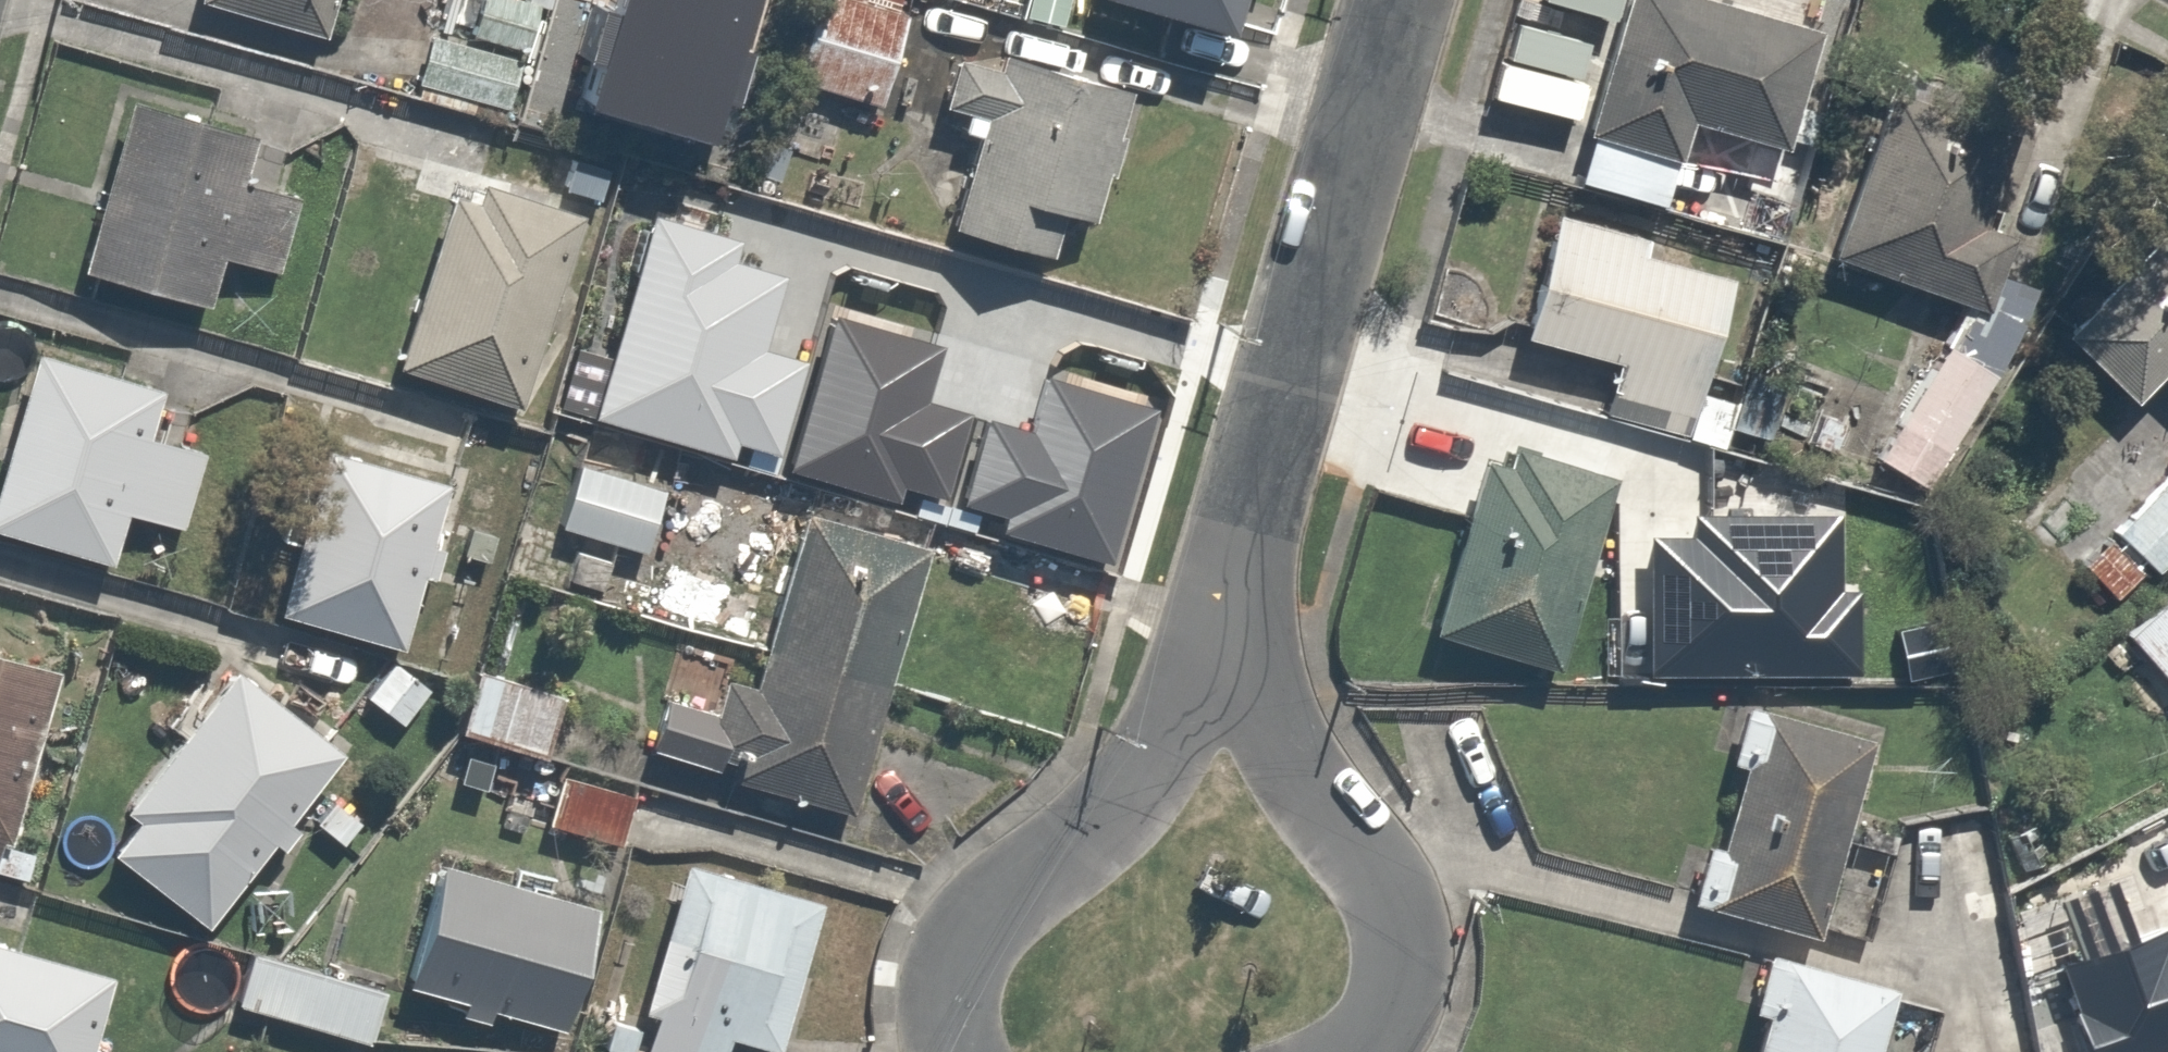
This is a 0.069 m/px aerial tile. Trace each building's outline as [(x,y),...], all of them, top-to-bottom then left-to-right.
[(195,7),(323,40),(334,0),(197,0),(195,7)] [(412,92),(511,118),(541,0),(471,0),(459,44),(426,36),(412,92)] [(876,0),(811,0),(787,85),(882,112),(911,10),(876,0)] [(1241,37),(1251,0),(1111,0),(1241,37)] [(1689,0),(1623,0),(1574,185),(1677,212),(1699,131),(1790,155),(1822,36),(1689,0)] [(948,111),(972,118),(967,134),(988,139),(961,228),(1057,257),(1070,213),(1099,222),(1137,96),(1009,58),(1005,72),(963,59),(948,111)] [(1889,85),(1830,263),(1979,312),(2038,134),(1889,85)] [(208,313),(219,267),(281,281),(300,198),(238,184),(248,137),(124,109),(83,284),(208,313)] [(582,216),(457,177),(394,379),(520,418),(582,216)] [(1694,391),(1713,396),(1748,270),(1558,217),(1523,344),(1613,369),(1597,425),(1678,448),(1694,391)] [(659,219),(599,419),(735,460),(740,445),(780,457),(807,365),(767,353),(790,280),(738,264),(744,245),(659,219)] [(2061,340),(2130,409),(2163,376),(2167,381),(2167,234),(2061,340)] [(1929,490),(2034,313),(1996,290),(1978,321),(1959,309),(1872,456),(1929,490)] [(838,315),(791,473),(901,505),(906,488),(951,501),(976,418),(932,405),(949,348),(838,315)] [(129,521),(185,537),(206,459),(150,443),(163,391),(34,357),(0,485),(0,544),(114,575),(129,521)] [(1005,536),(1114,566),(1157,411),(1048,380),(1033,433),(992,421),(968,506),(1010,518),(1005,536)] [(1515,468),(1489,460),(1437,639),(1566,676),(1622,481),(1520,452),(1515,468)] [(473,571),(491,502),(322,458),(278,624),(406,657),(431,560),(473,571)] [(583,468),(564,531),(650,556),(668,493),(583,468)] [(2083,566),(2126,608),(2167,563),(2167,476),(2083,566)] [(812,515),(773,647),(896,683),(935,552),(812,515)] [(1657,538),(1656,676),(1863,676),(1864,593),(1845,593),(1846,517),(1697,517),(1697,538),(1657,538)] [(581,553),(572,580),(604,591),(613,564),(581,553)] [(2123,640),(2167,687),(2167,597),(2123,640)] [(760,690),(732,681),(721,717),(670,701),(653,754),(724,776),(728,762),(749,769),(744,785),(854,819),(896,683),(773,647),(760,690)] [(48,667),(0,656),(0,862),(48,667)] [(475,665),(453,739),(536,763),(557,689),(475,665)] [(338,756),(235,670),(116,811),(134,827),(112,853),(198,924),(338,756)] [(1811,942),(1867,744),(1741,707),(1724,766),(1738,771),(1715,852),(1701,848),(1685,906),(1811,942)] [(559,770),(541,836),(628,859),(645,793),(559,770)] [(662,1021),(653,1051),(730,1051),(733,1042),(766,1051),(782,1051),(825,908),(693,869),(648,1017),(662,1021)] [(435,875),(407,991),(566,1030),(594,914),(435,875)] [(244,953),(230,1013),(375,1047),(389,986),(244,953)] [(105,979),(0,954),(0,1051),(88,1051),(105,979)] [(1891,993),(1763,957),(1746,1015),(1760,1019),(1751,1051),(1874,1051),(1891,993)]
